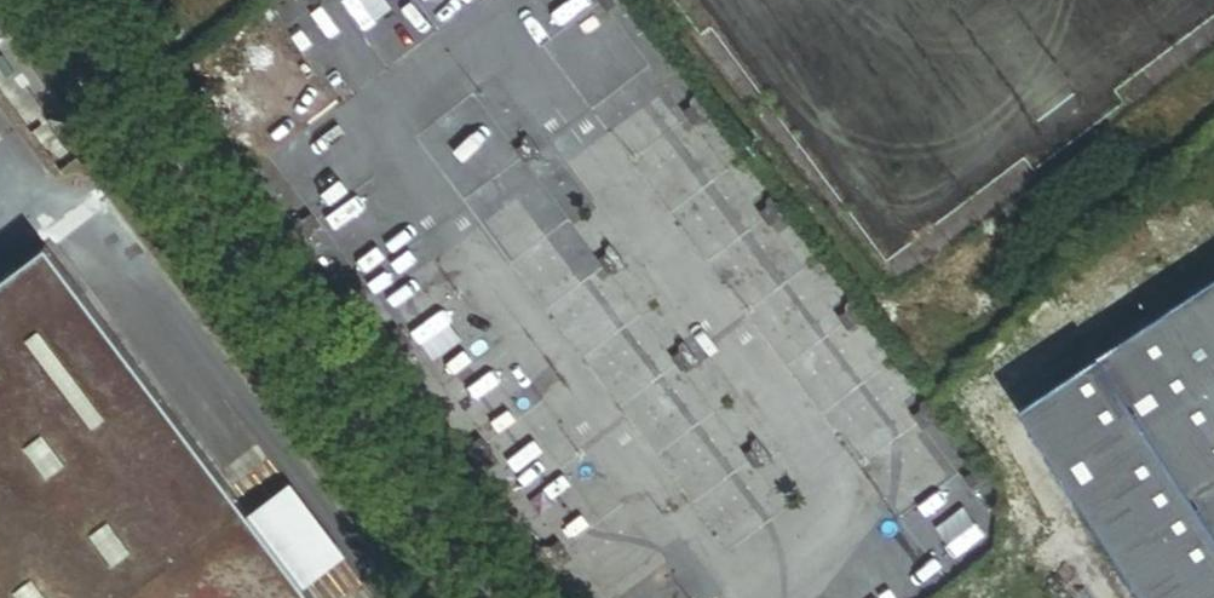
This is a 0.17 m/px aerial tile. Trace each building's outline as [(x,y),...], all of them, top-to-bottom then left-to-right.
[(708,115),(697,101),(692,105),(703,120),(708,115)] [(773,202),(767,206),(779,220),(784,216),(773,202)] [(252,513),(47,241),(0,277),(0,597),(316,597),(252,513)] [(613,250),(607,254),(618,268),(624,264),(613,250)] [(1143,597),(1213,597),(1213,279),(1018,409),(1143,597)] [(864,321),(852,306),(846,311),(858,325),(864,321)] [(388,333),(383,338),(394,352),(400,348),(388,333)] [(686,347),(681,351),(692,365),(697,361),(686,347)] [(938,419),(927,405),(921,410),(933,424),(938,419)] [(469,441),(463,445),(475,460),(480,455),(469,441)] [(759,443),(753,448),(765,462),(770,458),(759,443)] [(288,486),(252,513),(307,586),(343,558),(288,486)] [(550,549),(544,553),(555,567),(561,563),(550,549)]
